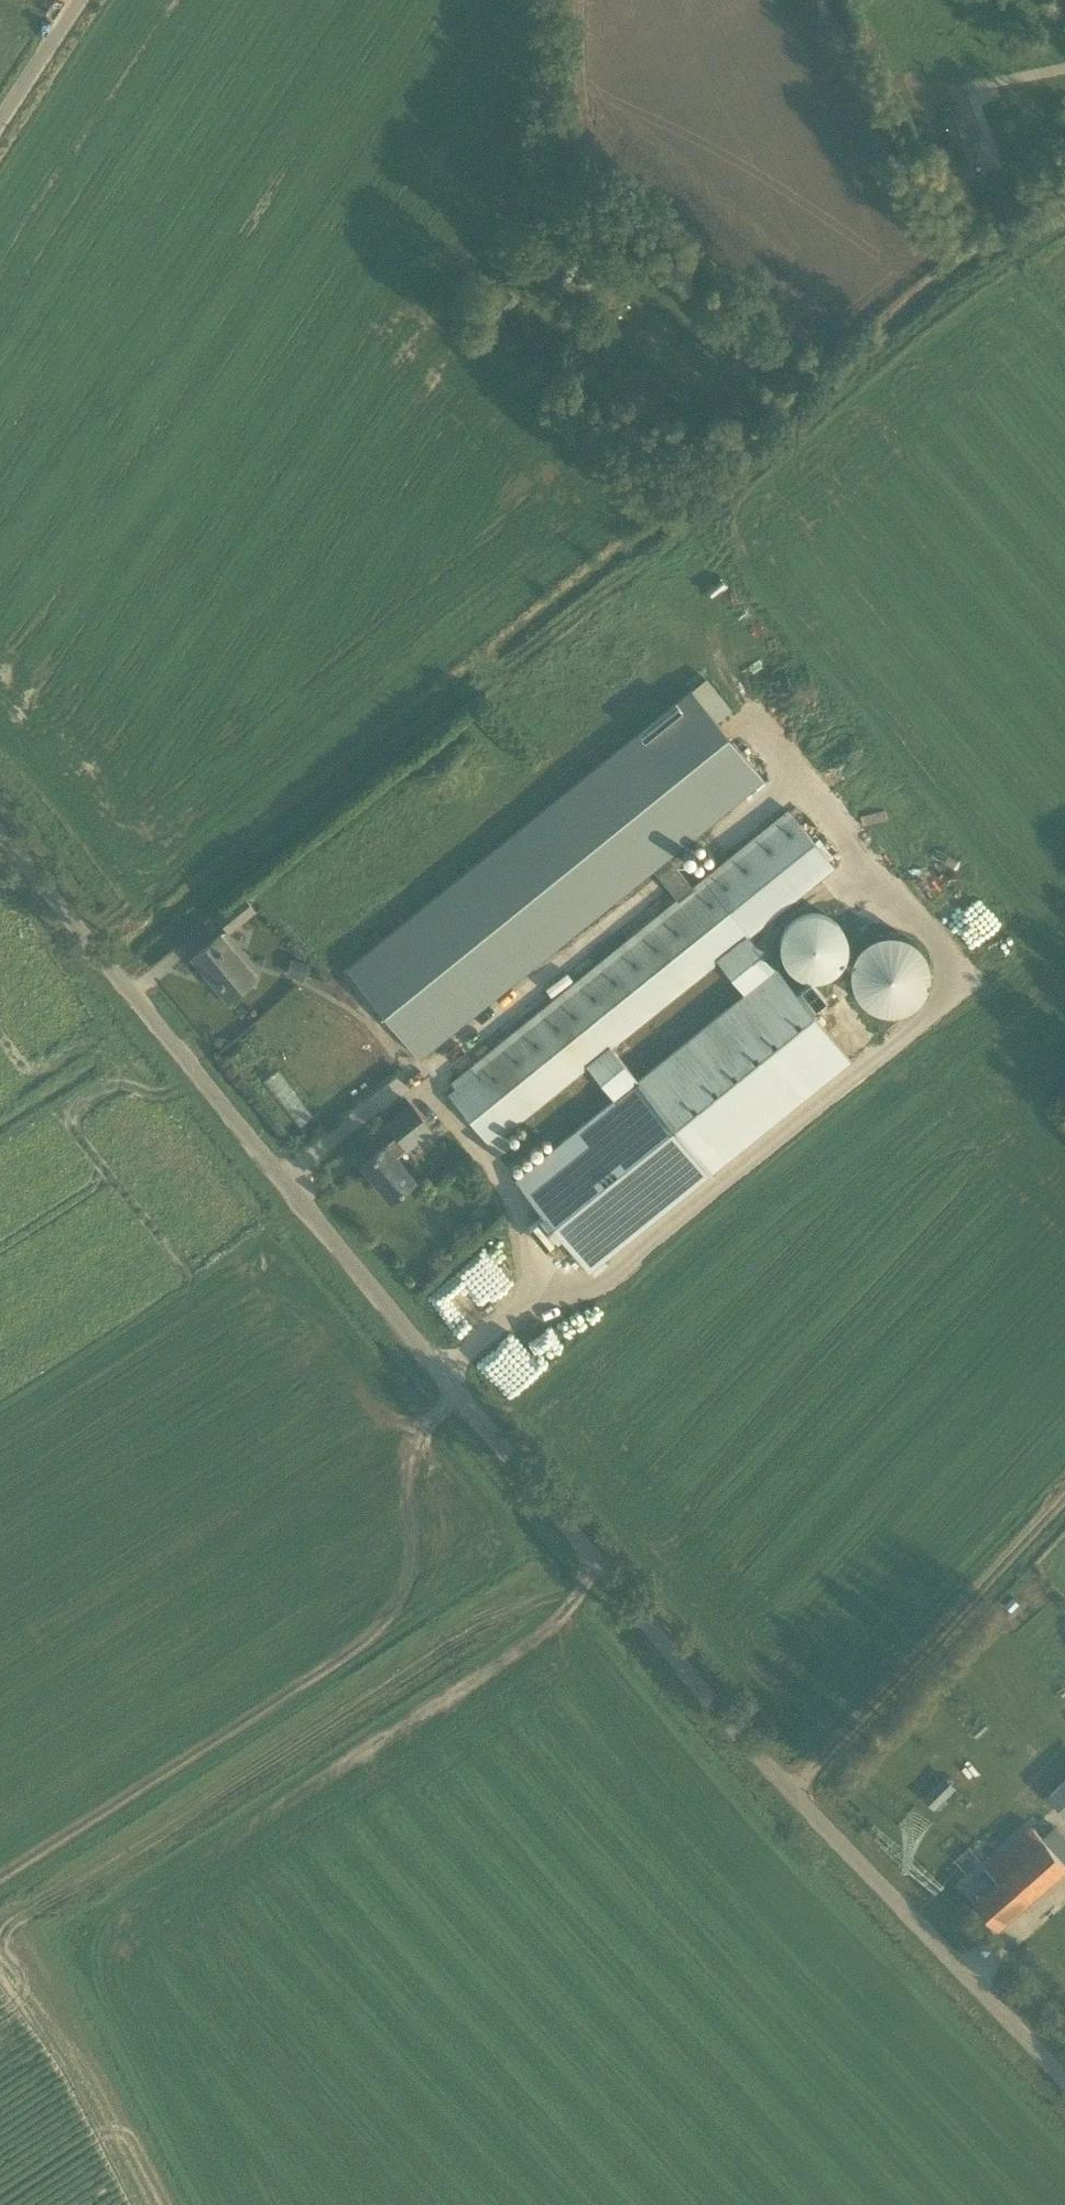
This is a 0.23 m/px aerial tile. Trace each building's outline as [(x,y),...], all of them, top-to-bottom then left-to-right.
[(419,1058),(653,869),(668,857),(763,779),(691,689),(347,968),(419,1058)] [(767,976),(739,942),(833,866),(788,810),(692,887),(668,857),(653,869),(677,900),(472,1065),(476,1071),(449,1094),(489,1144),(587,1066),(614,1100),(517,1178),(584,1262),(582,1264),(587,1271),(849,1059),(777,968),(767,976)] [(242,894),(216,915),(228,930),(254,909),(242,894)] [(802,984),(847,963),(822,907),(776,928),(802,984)] [(885,1018),(936,977),(892,923),(841,964),(885,1018)] [(220,934),(192,957),(227,999),(255,976),(220,934)] [(291,958),(286,975),(304,980),(309,963),(291,958)] [(361,1163),(390,1197),(414,1178),(396,1156),(407,1148),(431,1128),(411,1104),(387,1123),(397,1135),(387,1144),(386,1143),(361,1163)] [(932,1789),(923,1798),(936,1810),(945,1800),(932,1789)] [(975,1900),(1000,1928),(1064,1871),(1064,1861),(1034,1826),(987,1867),(998,1880),(975,1900)]
